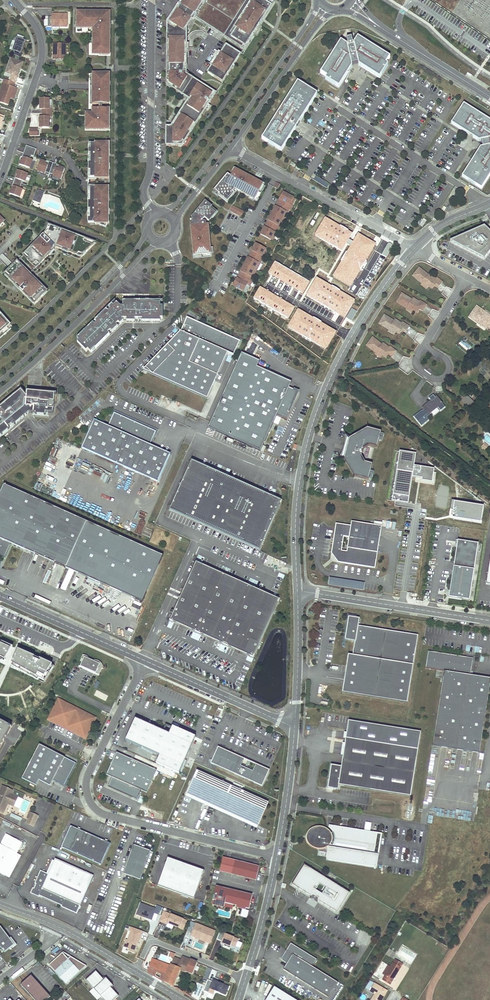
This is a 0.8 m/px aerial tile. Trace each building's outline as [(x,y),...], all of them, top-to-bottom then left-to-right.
[(272,0),(179,0),(175,5),(177,7),(174,12),(172,11),(168,17),(167,19),(166,54),(166,60),(166,64),(166,81),(178,89),(179,86),(192,95),(189,100),(188,100),(174,123),(170,123),(166,123),(166,142),(172,142),(172,139),(184,139),(191,129),(189,127),(199,110),(201,112),(209,99),(207,98),(213,88),(185,71),(186,64),(186,54),(186,46),(184,46),(184,40),(186,40),(186,29),(183,27),(189,18),(188,17),(192,11),(244,44),(259,21),(258,20),(262,14),(263,14),(272,0)] [(110,21),(110,17),(108,17),(108,15),(106,15),(106,12),(76,12),(76,16),(78,16),(78,20),(76,20),(76,27),(80,27),(80,29),(93,29),(93,39),(94,39),(94,43),(93,43),(93,50),(94,50),(94,54),(99,54),(99,55),(106,55),(108,55),(108,51),(109,51),(110,40),(108,40),(108,36),(110,36),(110,29),(108,29),(108,25),(110,25),(110,21)] [(67,27),(67,14),(59,14),(59,15),(57,15),(57,14),(52,14),(52,17),(48,17),(48,27),(52,27),(52,26),(59,26),(59,27),(67,27)] [(21,54),(24,44),(23,43),(22,42),(23,40),(24,37),(17,35),(15,41),(18,42),(14,51),(21,54)] [(352,38),(346,39),(348,45),(341,41),(320,73),(326,76),(326,77),(325,79),(339,87),(346,76),(352,66),(352,65),(355,64),(358,63),(359,65),(368,71),(379,78),(388,64),(386,63),(390,57),(358,37),(353,44),(352,38)] [(229,64),(234,58),(233,57),(238,49),(226,42),(221,50),(218,49),(210,62),(212,62),(208,69),(220,77),(226,67),(228,69),(231,65),(229,64)] [(66,52),(66,44),(53,44),(53,52),(54,52),(54,55),(53,55),(53,59),(56,59),(56,63),(66,63),(66,59),(65,59),(65,52),(66,52)] [(231,65),(240,50),(238,49),(233,57),(234,58),(229,64),(231,65)] [(17,70),(20,61),(11,58),(6,73),(18,77),(20,71),(17,70)] [(223,78),(228,69),(226,67),(220,77),(223,78)] [(109,115),(109,113),(108,113),(108,108),(101,108),(101,103),(109,103),(109,96),(107,96),(107,92),(109,92),(109,85),(107,85),(107,81),(109,81),(109,76),(108,76),(108,72),(106,72),(99,72),(99,73),(95,73),(95,78),(93,78),(93,85),(95,85),(95,89),(93,89),(93,103),(100,103),(100,108),(95,108),(95,113),(86,113),(86,121),(88,121),(88,125),(88,130),(108,130),(108,127),(109,127),(109,115)] [(14,87),(13,87),(15,83),(4,79),(0,91),(0,102),(8,105),(10,99),(14,87)] [(277,148),(282,151),(294,131),(297,127),(295,126),(297,123),(298,120),(300,121),(302,118),(317,94),(314,92),(306,87),(298,82),(262,138),(271,144),(277,148)] [(189,100),(192,95),(179,86),(178,89),(188,95),(170,123),(174,123),(188,100),(189,100)] [(209,99),(216,89),(213,88),(207,98),(209,99)] [(48,109),(48,99),(40,99),(40,105),(41,105),(41,109),(42,109),(42,113),(51,113),(51,109),(48,109)] [(463,104),(451,124),(464,131),(468,134),(468,133),(473,136),(473,137),(479,141),(481,140),(482,143),(482,147),(480,147),(473,159),(474,160),(471,165),(470,164),(462,176),(481,189),(489,175),(489,121),(463,104)] [(191,129),(201,112),(199,110),(189,127),(191,129)] [(48,127),(48,117),(51,117),(51,113),(42,113),(42,117),(41,117),(41,121),(40,121),(40,127),(48,127)] [(109,164),(109,156),(107,156),(107,150),(109,150),(109,143),(97,143),(97,144),(89,144),(89,149),(87,149),(87,154),(89,154),(89,163),(87,163),(87,170),(89,170),(89,177),(96,177),(96,178),(109,178),(109,170),(107,170),(107,164),(109,164)] [(29,168),(32,160),(30,159),(31,156),(25,153),(24,153),(22,157),(24,157),(23,160),(21,160),(20,165),(29,168)] [(49,173),(53,163),(49,162),(48,163),(47,166),(45,165),(46,163),(40,161),(37,171),(45,174),(45,172),(49,173)] [(61,179),(64,169),(59,167),(58,169),(56,168),(56,166),(57,164),(53,163),(49,173),(53,175),(53,176),(61,179)] [(25,181),(27,174),(18,170),(16,174),(18,175),(17,178),(15,177),(14,182),(21,185),(23,181),(25,181)] [(262,185),(236,171),(234,175),(233,174),(232,177),(233,177),(232,178),(228,175),(215,191),(219,194),(218,195),(228,203),(235,194),(233,193),(234,189),(238,191),(243,194),(244,193),(246,194),(246,195),(255,200),(261,189),(260,189),(262,185)] [(329,185),(315,176),(313,180),(326,188),(329,185)] [(22,198),(25,190),(22,189),(20,189),(21,185),(14,182),(12,186),(14,186),(13,189),(11,189),(9,194),(22,198)] [(107,201),(107,195),(109,195),(109,186),(96,186),(96,187),(89,187),(88,193),(87,193),(87,197),(88,197),(88,201),(88,208),(90,208),(90,212),(90,217),(88,217),(88,222),(96,222),(96,223),(108,223),(108,215),(107,215),(107,208),(109,208),(109,201),(107,201)] [(40,203),(44,194),(45,192),(37,189),(33,200),(40,203)] [(278,227),(286,213),(285,213),(287,209),(290,211),(291,212),(293,208),(290,206),(294,199),(283,194),(281,197),(283,198),(281,201),(280,200),(278,204),(279,205),(275,212),(274,211),(270,218),(271,219),(264,232),(263,232),(261,235),(271,241),(275,234),(274,233),(277,226),(278,227)] [(209,233),(208,226),(207,226),(206,224),(206,223),(205,222),(207,220),(209,222),(216,214),(210,210),(212,207),(205,202),(192,218),(193,223),(190,223),(191,234),(194,234),(194,240),(192,241),(193,255),(198,255),(211,254),(209,239),(207,239),(207,234),(209,233)] [(244,213),(233,207),(230,212),(241,218),(244,213)] [(273,242),(290,211),(287,209),(285,213),(286,213),(278,227),(277,226),(274,233),(275,234),(271,241),(273,242)] [(338,217),(335,223),(347,230),(351,225),(338,217)] [(270,218),(263,232),(264,232),(271,219),(270,218)] [(352,234),(325,218),(315,235),(341,251),(346,244),(348,240),(352,234)] [(84,242),(85,240),(82,239),(82,238),(75,236),(74,238),(71,236),(72,234),(65,232),(64,234),(61,232),(61,230),(51,226),(49,231),(48,231),(46,233),(46,232),(40,238),(42,239),(38,243),(37,242),(35,244),(34,244),(25,254),(29,258),(27,260),(33,265),(36,262),(39,265),(49,254),(48,253),(53,248),(54,247),(55,248),(56,247),(62,250),(63,248),(69,250),(68,252),(78,255),(79,253),(83,255),(87,250),(88,250),(92,245),(84,242)] [(450,241),(484,258),(489,251),(489,232),(484,226),(481,227),(450,241)] [(376,244),(358,234),(353,242),(351,247),(333,278),(350,288),(376,244)] [(248,281),(250,277),(251,278),(258,264),(257,264),(261,257),(262,257),(266,250),(255,245),(253,248),(255,249),(247,263),(246,262),(242,269),(243,270),(240,277),(238,276),(236,280),(238,280),(236,283),(235,283),(233,286),(243,292),(247,285),(250,287),(252,283),(251,283),(248,281)] [(255,249),(253,248),(246,262),(247,263),(255,249)] [(268,252),(266,250),(262,257),(261,257),(257,264),(258,264),(251,278),(250,277),(248,281),(251,283),(268,252)] [(309,282),(275,262),(268,273),(302,294),(309,282)] [(31,276),(30,274),(19,264),(17,266),(15,264),(12,267),(6,273),(10,277),(8,278),(14,283),(16,285),(18,284),(19,286),(21,288),(20,289),(28,297),(30,299),(32,297),(36,302),(41,297),(40,297),(45,293),(40,289),(42,287),(35,279),(34,281),(30,277),(31,276)] [(438,286),(442,282),(436,277),(435,278),(429,273),(428,275),(419,268),(412,276),(422,283),(423,282),(428,286),(431,288),(434,285),(435,284),(438,286)] [(355,301),(316,278),(306,296),(344,318),(355,301)] [(295,308),(261,287),(254,299),(288,319),(295,308)] [(423,309),(426,305),(419,300),(419,302),(412,298),(411,299),(401,293),(396,302),(406,309),(407,307),(413,310),(417,313),(419,309),(420,307),(423,309)] [(80,340),(78,342),(87,351),(88,349),(91,352),(95,347),(96,348),(110,334),(108,332),(111,330),(113,332),(124,321),(122,320),(123,318),(127,319),(131,319),(131,317),(135,317),(136,317),(136,319),(142,319),(157,319),(157,318),(161,318),(163,318),(163,310),(161,310),(161,306),(161,303),(154,303),(154,302),(135,302),(135,306),(131,305),(131,302),(123,302),(123,306),(120,306),(117,303),(114,306),(112,304),(109,307),(111,309),(109,311),(107,309),(95,320),(97,322),(95,324),(94,322),(78,338),(80,340)] [(488,316),(487,317),(483,314),(484,312),(476,306),(469,317),(482,326),(483,324),(487,327),(489,329),(489,318),(488,316)] [(337,332),(297,310),(287,328),(326,350),(337,332)] [(0,314),(0,337),(12,327),(0,314)] [(406,331),(409,326),(402,322),(401,323),(395,319),(394,321),(384,315),(378,324),(389,330),(390,328),(395,332),(399,334),(401,331),(402,329),(406,331)] [(180,331),(143,369),(207,398),(228,352),(233,354),(239,340),(187,317),(180,331)] [(392,355),(396,351),(389,346),(389,347),(383,343),(382,344),(372,337),(366,346),(375,353),(377,351),(382,356),(385,358),(388,355),(389,353),(392,355)] [(242,352),(208,427),(261,451),(277,415),(287,420),(290,412),(288,411),(291,405),(292,406),(298,391),(289,387),(292,381),(257,366),(260,360),(242,352)] [(54,392),(26,390),(26,395),(25,395),(20,389),(0,406),(0,408),(0,409),(0,436),(9,428),(8,426),(12,422),(14,424),(24,415),(24,411),(28,411),(32,412),(35,412),(35,413),(45,414),(45,411),(48,411),(52,411),(54,392)] [(474,403),(465,394),(460,399),(469,407),(474,403)] [(161,395),(157,405),(186,416),(190,406),(161,395)] [(435,398),(433,395),(429,398),(431,401),(423,408),(426,411),(423,413),(421,410),(414,416),(421,426),(429,420),(427,418),(430,416),(430,414),(438,408),(440,411),(445,407),(437,397),(435,398)] [(94,420),(82,448),(158,482),(171,454),(139,440),(145,426),(114,413),(108,426),(94,420)] [(355,476),(368,480),(372,464),(365,462),(361,456),(363,449),(369,445),(377,447),(381,432),(368,428),(367,426),(367,428),(350,438),(345,434),(344,435),(349,438),(344,458),(338,459),(344,458),(354,476),(353,478),(355,476)] [(339,457),(338,459),(344,458),(349,438),(344,435),(344,439),(344,443),(343,448),(341,453),(339,457)] [(415,454),(400,452),(392,501),(408,503),(412,477),(415,478),(422,478),(421,481),(432,483),(433,472),(434,470),(413,467),(415,454)] [(259,550),(281,500),(192,460),(170,510),(195,521),(259,550)] [(422,478),(415,478),(415,482),(434,485),(436,473),(433,472),(432,483),(421,481),(422,478)] [(4,484),(0,493),(0,555),(5,557),(11,543),(143,602),(163,556),(4,484)] [(431,490),(428,508),(457,513),(460,494),(431,490)] [(375,568),(382,524),(374,522),(352,519),(351,523),(336,521),(336,523),(331,554),(338,563),(375,568)] [(143,535),(151,537),(152,529),(145,528),(143,535)] [(454,594),(454,598),(469,600),(478,543),(462,541),(461,545),(457,544),(449,593),(454,594)] [(253,657),(279,599),(275,597),(196,562),(170,620),(253,657)] [(407,702),(418,634),(365,625),(367,618),(356,616),(351,643),(361,645),(359,659),(355,658),(349,693),(407,702)] [(12,646),(0,641),(0,660),(4,662),(12,646)] [(44,681),(52,664),(17,649),(12,663),(44,681)] [(432,746),(480,753),(489,685),(489,678),(471,675),(473,658),(428,651),(425,668),(444,671),(432,746)] [(81,659),(84,660),(85,658),(101,665),(96,675),(99,676),(102,669),(104,669),(104,668),(103,666),(102,663),(100,662),(97,661),(95,661),(92,660),(90,659),(88,657),(87,656),(85,656),(83,655),(81,659)] [(84,660),(81,668),(96,675),(101,665),(85,658),(84,660)] [(94,718),(59,700),(49,719),(64,726),(65,724),(71,727),(70,729),(85,736),(94,718)] [(169,734),(135,718),(125,740),(159,756),(156,763),(179,773),(196,737),(172,726),(169,734)] [(0,720),(0,748),(11,727),(0,720)] [(411,796),(418,749),(420,734),(348,723),(346,738),(341,766),(331,765),(327,788),(338,789),(339,785),(411,796)] [(64,757),(39,744),(21,777),(36,785),(39,779),(49,785),(52,779),(64,757)] [(244,759),(218,747),(211,763),(218,748),(243,760),(244,759)] [(241,766),(243,760),(218,748),(211,763),(261,786),(268,771),(255,765),(252,771),(249,770),(241,766)] [(156,770),(116,752),(106,774),(112,777),(108,786),(137,799),(141,790),(146,793),(156,770)] [(75,763),(64,757),(52,779),(64,785),(75,763)] [(269,770),(256,764),(255,765),(268,771),(261,786),(262,786),(269,770)] [(197,770),(187,793),(258,826),(269,803),(242,790),(243,787),(234,782),(233,786),(231,786),(232,784),(226,782),(226,783),(197,770)] [(7,803),(13,806),(17,796),(11,794),(13,790),(6,788),(5,791),(0,789),(0,811),(3,813),(6,806),(5,805),(5,804),(6,803),(7,803)] [(37,816),(30,813),(28,818),(26,823),(33,826),(37,816)] [(336,839),(338,827),(329,825),(329,827),(331,829),(333,832),(333,833),(334,833),(334,834),(334,835),(334,836),(335,837),(335,838),(335,839),(336,839)] [(101,865),(111,843),(70,826),(61,847),(101,865)] [(367,853),(369,845),(374,845),(376,833),(338,827),(336,839),(335,839),(335,838),(335,837),(334,836),(334,835),(334,834),(334,833),(333,833),(333,832),(331,833),(331,832),(329,830),(327,829),(325,828),(321,827),(319,826),(317,827),(315,827),(313,828),(311,829),(309,830),(309,831),(308,832),(307,834),(306,836),(306,838),(307,840),(307,841),(308,843),(310,845),(312,847),(313,848),(316,849),(320,849),(321,849),(324,848),(327,847),(328,847),(326,860),(376,867),(378,855),(372,854),(367,853)] [(0,844),(4,847),(10,836),(5,834),(0,844)] [(16,853),(21,842),(10,836),(4,847),(0,844),(0,873),(4,875),(16,853)] [(139,879),(150,851),(138,846),(133,844),(122,873),(139,879)] [(16,853),(4,875),(9,877),(20,855),(16,853)] [(194,898),(204,870),(168,857),(157,885),(194,898)] [(77,913),(94,875),(55,858),(49,873),(41,870),(35,883),(36,883),(34,887),(33,887),(31,892),(39,896),(40,895),(62,904),(61,906),(77,913)] [(259,867),(223,858),(220,871),(256,880),(259,867)] [(349,893),(304,865),(292,884),(297,888),(311,896),(311,897),(312,895),(318,899),(317,900),(318,900),(337,912),(349,893)] [(249,908),(252,895),(216,886),(213,900),(233,905),(237,905),(242,907),(246,908),(249,908)] [(232,910),(233,905),(213,900),(212,904),(232,910)] [(155,908),(141,903),(137,914),(152,919),(154,913),(158,915),(161,907),(156,905),(155,908)] [(183,919),(163,911),(159,921),(167,924),(167,923),(180,928),(183,919)] [(212,937),(215,931),(191,921),(187,931),(192,932),(191,935),(194,936),(194,937),(206,942),(209,936),(212,937)] [(0,926),(0,947),(4,953),(14,945),(0,926)] [(138,944),(141,935),(139,934),(141,930),(131,927),(129,931),(131,931),(128,940),(126,939),(123,947),(129,949),(128,951),(134,953),(136,946),(134,945),(135,943),(138,944)] [(236,946),(239,939),(220,931),(217,939),(222,941),(221,942),(231,946),(231,945),(236,946)] [(337,982),(312,966),(316,959),(290,943),(286,950),(281,958),(288,962),(283,969),(285,970),(309,985),(328,997),(337,982)] [(66,984),(86,966),(71,956),(68,959),(62,952),(49,965),(66,984)] [(173,987),(180,968),(193,973),(197,962),(190,959),(182,956),(181,960),(174,957),(171,965),(158,961),(152,959),(148,971),(147,972),(148,972),(165,982),(173,987)] [(388,980),(391,982),(402,964),(395,960),(390,967),(385,975),(383,979),(387,982),(388,980)] [(94,996),(109,981),(106,978),(104,980),(96,971),(86,980),(94,989),(90,992),(94,996)] [(31,975),(21,984),(35,999),(47,999),(50,997),(31,975)] [(225,994),(229,986),(213,980),(213,981),(207,979),(203,990),(213,994),(215,990),(225,994)] [(370,999),(381,999),(387,991),(369,980),(367,985),(364,988),(374,994),(376,995),(375,996),(373,995),(370,999)] [(109,981),(94,996),(97,999),(101,996),(104,999),(114,999),(119,996),(111,987),(113,985),(109,981)] [(274,987),(266,999),(295,999),(274,987)]
